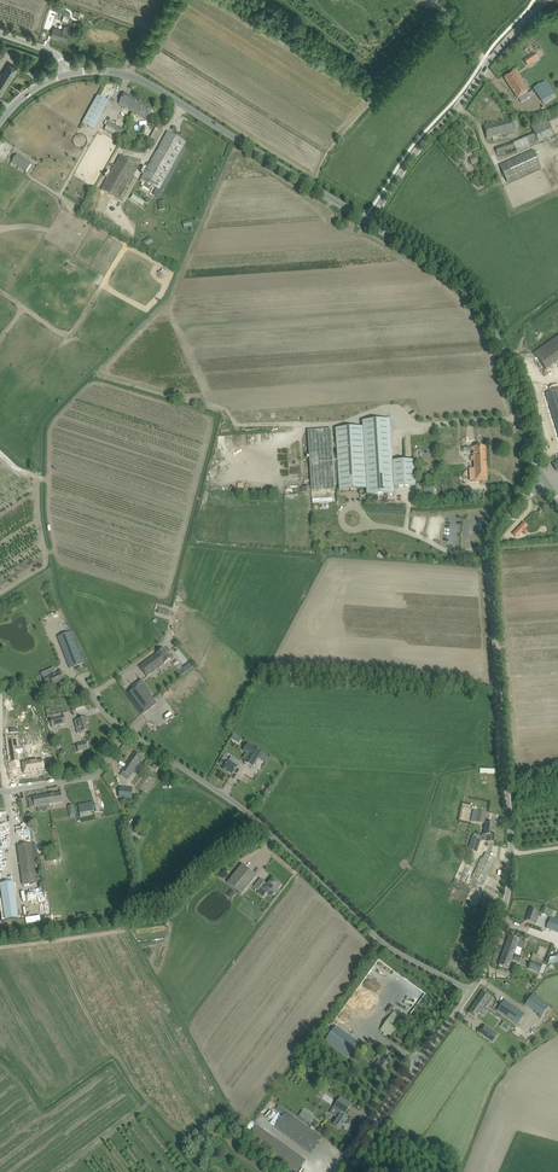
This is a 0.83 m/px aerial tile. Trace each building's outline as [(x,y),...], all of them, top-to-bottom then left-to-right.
[(67,36),(69,27),(64,26),(63,30),(54,27),(53,31),(51,37),(56,39),(66,41),(67,36)] [(538,59),(535,54),(524,61),(526,63),(533,58),(534,61),(538,59)] [(0,77),(0,78),(9,84),(18,69),(9,63),(2,74),(1,76),(0,77)] [(504,78),(507,83),(517,99),(518,99),(521,103),(530,97),(527,93),(514,72),(504,78)] [(9,84),(0,78),(0,97),(9,84)] [(545,81),(534,89),(544,104),(555,97),(545,81)] [(150,115),(153,109),(125,94),(119,104),(124,107),(139,115),(140,112),(149,117),(150,115)] [(94,130),(109,102),(98,96),(82,124),(94,130)] [(516,153),(553,136),(547,124),(546,119),(531,125),(534,134),(513,143),(496,148),(497,154),(515,149),(516,153)] [(515,130),(513,121),(512,120),(494,125),(494,124),(484,126),(485,132),(487,139),(496,136),(496,135),(515,131),(515,130)] [(162,129),(165,124),(160,121),(154,131),(160,134),(162,129)] [(104,130),(120,139),(124,132),(108,123),(104,130)] [(141,180),(140,182),(142,183),(143,181),(153,187),(149,193),(159,198),(187,149),(183,147),(186,142),(181,140),(180,139),(168,132),(165,138),(141,180)] [(68,133),(65,137),(72,141),(74,137),(68,133)] [(500,165),(507,182),(541,167),(533,150),(500,165)] [(26,172),(27,171),(31,165),(17,155),(12,162),(26,172)] [(131,180),(139,166),(120,156),(101,190),(120,200),(122,196),(131,180)] [(472,164),(478,161),(476,156),(469,158),(472,164)] [(337,223),(344,227),(346,223),(339,219),(337,223)] [(536,351),(548,369),(557,363),(557,336),(536,351)] [(546,394),(557,433),(557,385),(549,388),(550,392),(546,394)] [(335,429),(336,442),(332,443),(331,430),(308,431),(311,491),(335,490),(335,484),(339,484),(339,491),(350,490),(350,492),(356,491),(356,489),(366,488),(367,495),(388,493),(394,492),(393,486),(414,485),(415,485),(414,461),(407,461),(392,462),(389,420),(362,421),(363,428),(335,429)] [(252,445),(256,445),(256,435),(239,436),(239,446),(240,446),(240,450),(252,450),(252,445)] [(474,460),(475,481),(487,480),(485,446),(474,447),(473,447),(463,447),(463,452),(474,451),(474,456),(471,457),(471,460),(474,460)] [(524,523),(515,532),(519,536),(523,532),(525,534),(527,531),(525,529),(528,526),(524,523)] [(160,607),(159,613),(170,616),(172,611),(160,607)] [(84,663),(81,658),(71,631),(57,637),(61,646),(64,654),(68,663),(70,669),(84,663)] [(171,659),(164,649),(139,667),(146,677),(171,659)] [(183,668),(182,669),(185,673),(193,668),(189,663),(183,668)] [(54,668),(41,673),(44,679),(46,684),(52,682),(54,686),(58,684),(64,682),(60,673),(57,674),(54,668)] [(134,689),(127,695),(142,715),(157,704),(150,694),(148,692),(147,693),(140,685),(134,689)] [(66,724),(64,715),(50,719),(52,727),(66,724)] [(88,723),(87,719),(86,717),(85,718),(74,721),(75,724),(77,734),(80,733),(81,734),(86,733),(86,731),(88,731),(86,723),(88,723)] [(233,735),(231,739),(239,744),(242,739),(233,735)] [(15,736),(8,737),(9,747),(11,763),(19,761),(15,736)] [(88,749),(86,742),(77,744),(78,751),(88,749)] [(244,762),(252,767),(262,752),(248,743),(243,751),(249,755),(244,762)] [(133,774),(131,772),(138,761),(140,763),(144,758),(135,752),(122,771),(123,772),(121,775),(127,780),(130,776),(130,777),(133,774)] [(231,757),(229,761),(224,757),(219,764),(225,767),(224,769),(232,774),(236,767),(238,768),(240,763),(235,760),(231,757)] [(29,762),(23,763),(24,774),(36,772),(35,771),(45,770),(43,760),(37,760),(37,759),(29,760),(29,762)] [(132,796),(132,789),(120,788),(119,798),(126,798),(126,796),(132,796)] [(61,793),(29,798),(31,808),(37,807),(38,813),(48,811),(51,810),(50,805),(63,802),(61,793)] [(487,812),(486,812),(473,809),(473,812),(472,815),(471,820),(484,824),(487,812)] [(495,824),(489,823),(486,823),(484,834),(482,834),(481,837),(482,837),(480,841),(482,841),(491,842),(494,842),(495,834),(494,833),(495,824)] [(139,832),(134,833),(133,828),(127,830),(129,841),(141,838),(139,832)] [(472,855),(474,851),(477,852),(480,841),(482,837),(481,837),(474,834),(473,834),(473,835),(469,849),(467,854),(472,855)] [(19,860),(20,866),(23,885),(37,883),(32,844),(19,846),(21,860),(19,860)] [(482,885),(495,857),(486,853),(483,859),(481,858),(470,880),(480,885),(482,885)] [(241,894),(253,880),(257,876),(243,864),(227,883),(241,894)] [(269,889),(276,894),(279,890),(278,889),(281,885),(273,878),(267,885),(264,883),(265,882),(260,879),(254,887),(259,891),(257,893),(263,898),(267,893),(266,893),(269,889)] [(7,920),(21,918),(15,882),(2,884),(7,920)] [(539,912),(532,909),(531,909),(526,921),(532,923),(534,924),(537,916),(539,912)] [(550,917),(546,928),(557,933),(557,920),(550,917)] [(504,950),(514,954),(517,947),(522,949),(524,942),(519,940),(509,936),(504,950)] [(514,954),(504,950),(499,965),(504,967),(509,969),(512,960),(514,961),(513,961),(519,963),(522,957),(514,954)] [(537,962),(535,961),(531,960),(528,969),(534,971),(537,962)] [(490,997),(490,996),(483,991),(476,1002),(483,1007),(483,1006),(486,1008),(493,999),(490,997)] [(534,994),(527,1005),(545,1016),(552,1004),(534,994)] [(497,1011),(502,1014),(517,1025),(521,1019),(524,1014),(505,1000),(497,1011)] [(483,1007),(476,1002),(468,1013),(476,1018),(483,1007)] [(393,1011),(383,1031),(393,1037),(404,1016),(393,1011)] [(485,1025),(480,1033),(493,1042),(498,1034),(485,1025)] [(348,1057),(358,1043),(347,1035),(337,1049),(348,1057)] [(392,1060),(387,1056),(383,1054),(376,1064),(379,1067),(384,1070),(392,1060)] [(336,1117),(331,1124),(335,1126),(340,1129),(347,1119),(343,1116),(345,1113),(348,1109),(352,1104),(340,1097),(337,1101),(334,1106),(336,1108),(332,1114),(336,1117)] [(284,1115),(286,1112),(279,1106),(276,1110),(284,1115)] [(302,1111),(299,1117),(310,1123),(313,1118),(302,1111)] [(322,1138),(318,1134),(313,1131),(315,1129),(311,1126),(310,1129),(286,1112),(284,1115),(275,1127),(306,1150),(311,1153),(322,1138)] [(257,1125),(244,1143),(285,1171),(298,1171),(306,1161),(257,1125)]
